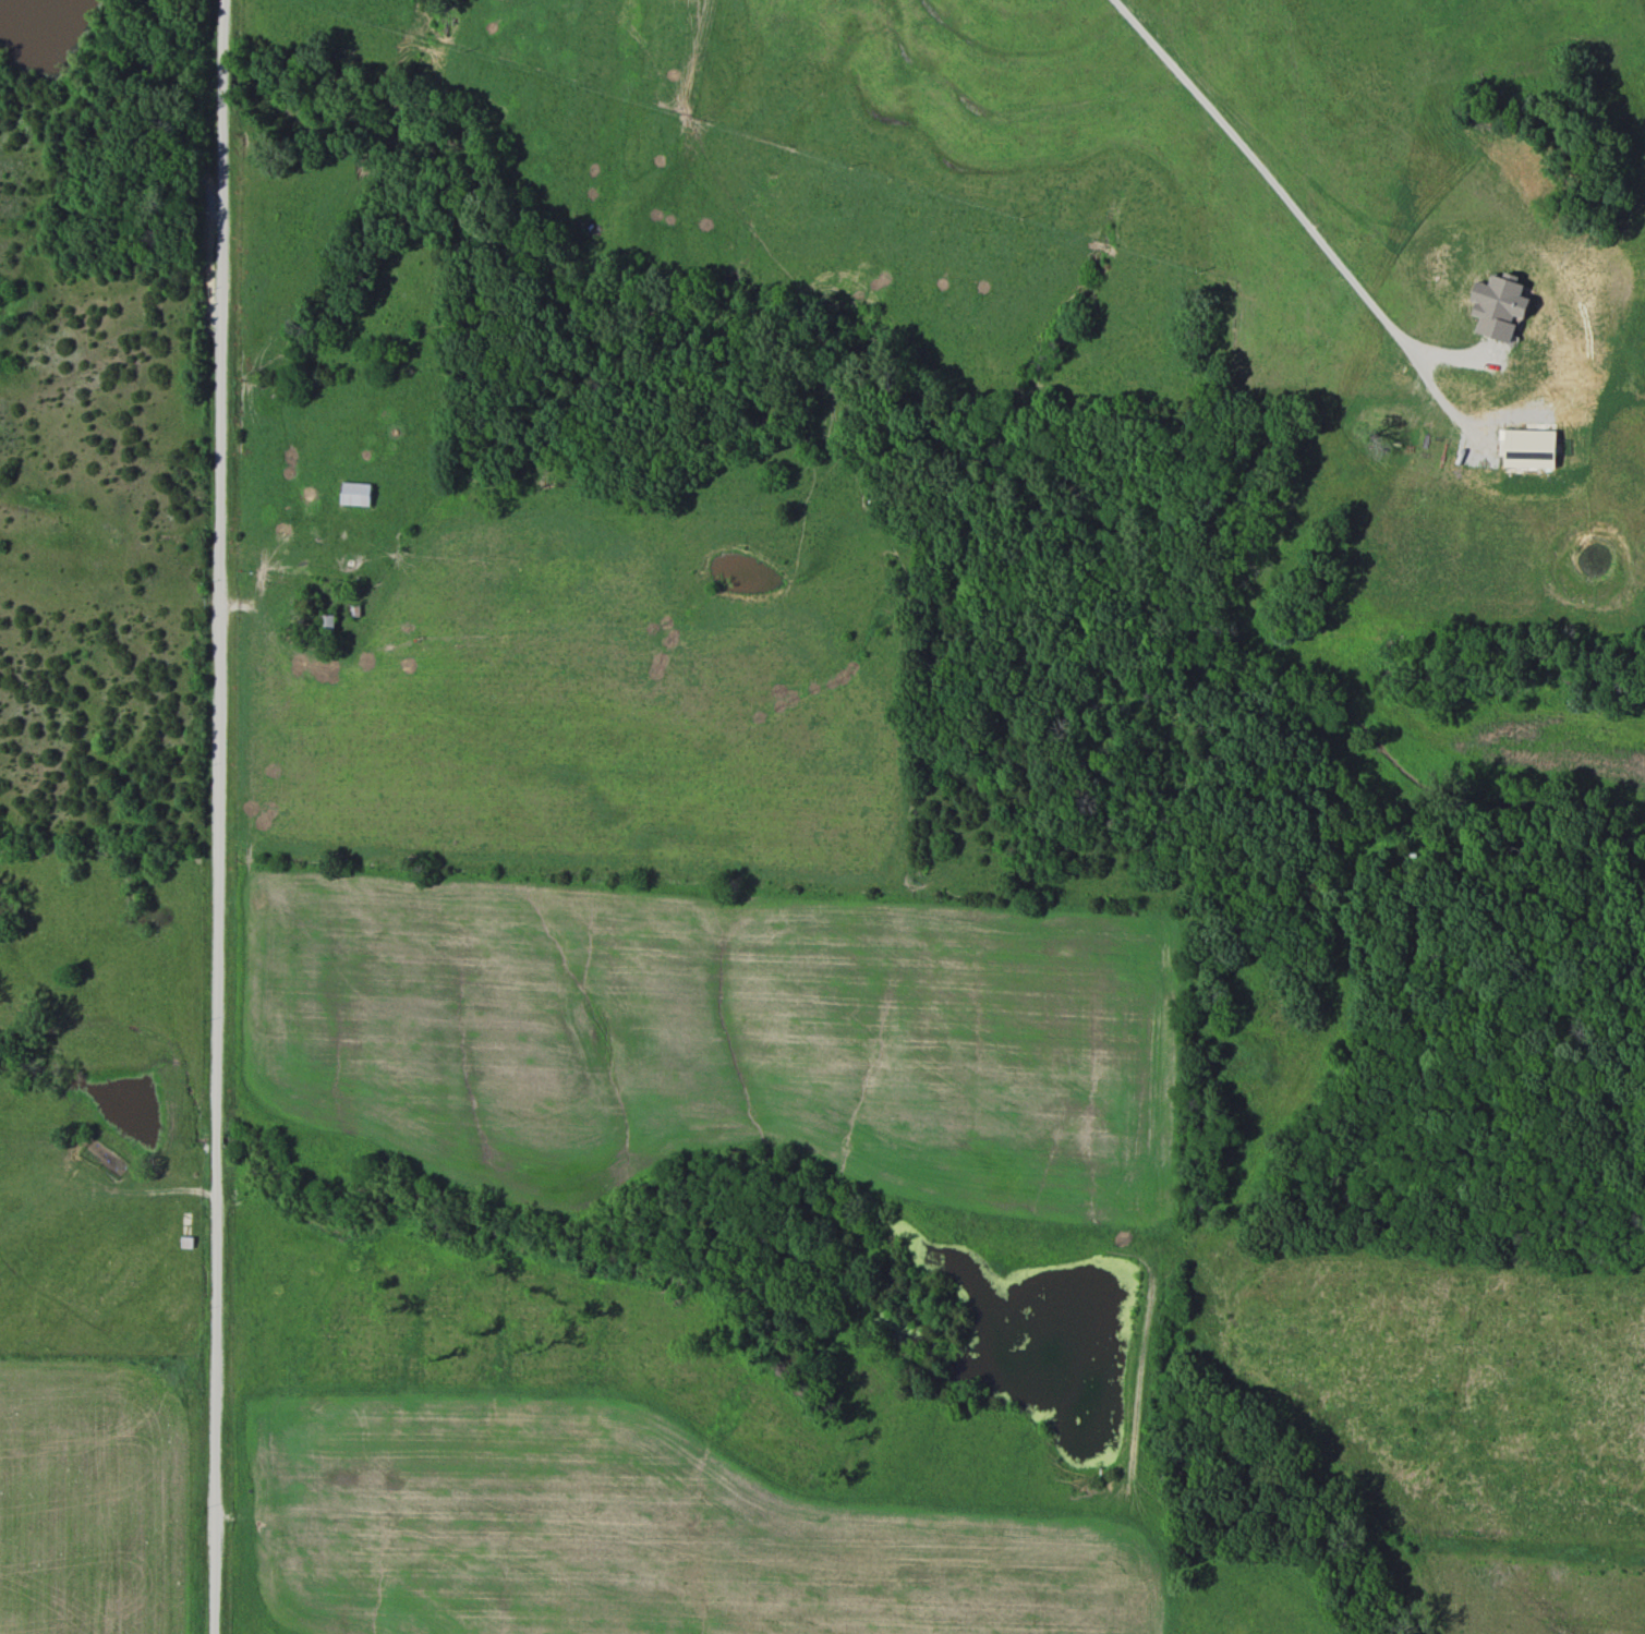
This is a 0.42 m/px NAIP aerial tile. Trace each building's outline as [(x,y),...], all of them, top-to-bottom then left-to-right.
[(342,506),(372,506),(372,484),(342,484),(342,506)]
